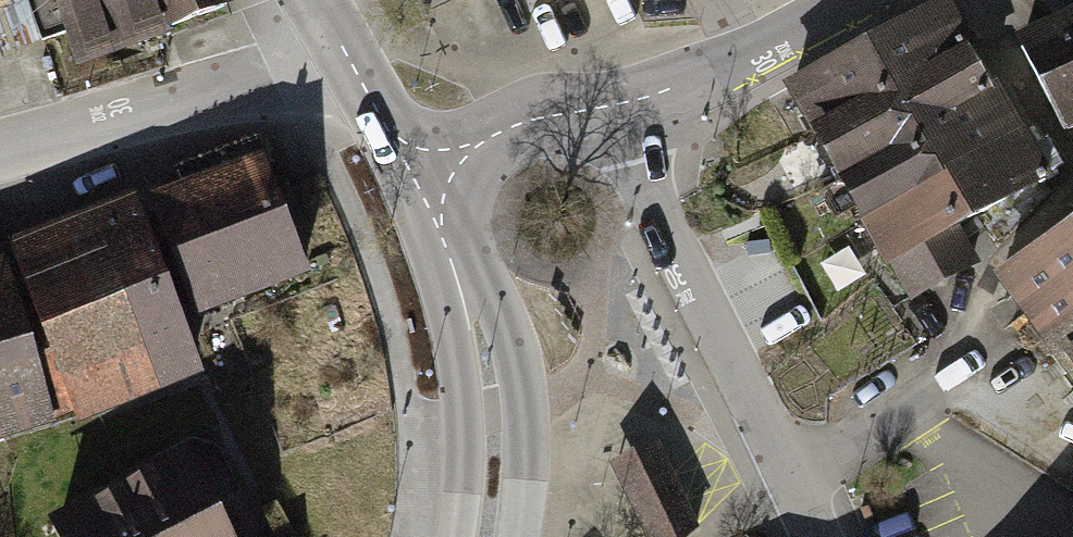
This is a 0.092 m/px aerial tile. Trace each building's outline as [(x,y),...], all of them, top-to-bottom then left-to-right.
[(152,43),(134,0),(0,0),(0,92),(152,43)] [(152,43),(171,35),(233,11),(228,0),(134,0),(152,43)] [(1003,56),(1072,164),(1072,10),(1003,56)] [(786,109),(814,156),(972,65),(945,18),(786,109)] [(814,156),(841,203),(999,111),(972,65),(814,156)] [(841,203),(868,249),(1026,158),(999,111),(841,203)] [(868,249),(895,296),(1054,205),(1026,158),(868,249)] [(310,298),(262,179),(146,225),(193,344),(310,298)] [(193,344),(146,225),(29,272),(77,391),(193,344)] [(1072,341),(1072,239),(1000,299),(1050,360),(1072,341)] [(2,281),(0,282),(0,437),(44,424),(2,281)] [(1050,360),(1072,387),(1072,341),(1050,360)] [(614,465),(648,536),(685,536),(695,527),(656,445),(614,465)] [(189,465),(50,536),(226,536),(189,465)]
